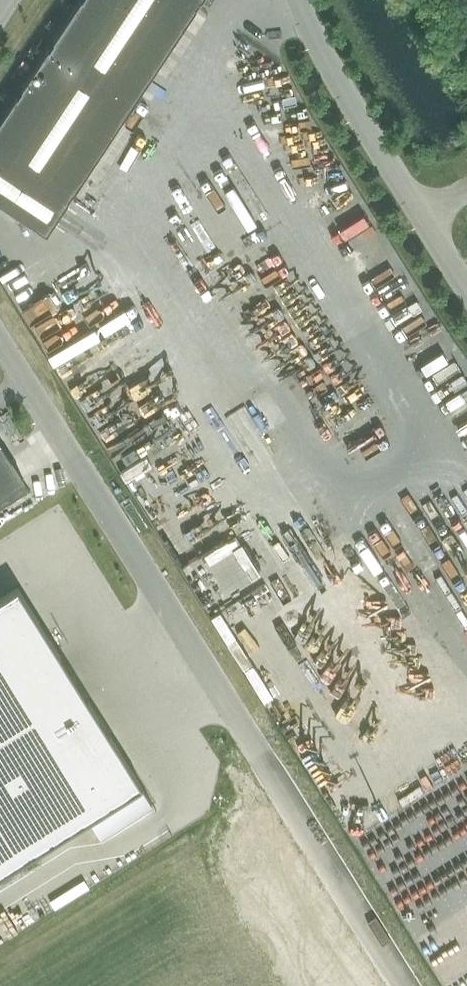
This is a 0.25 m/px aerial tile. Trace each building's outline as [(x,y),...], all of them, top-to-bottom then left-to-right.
[(0,119),(0,201),(46,232),(196,6),(195,5),(199,0),(79,0),(0,119)] [(23,479),(0,442),(0,493),(23,479)] [(143,450),(116,465),(125,481),(152,465),(143,450)] [(395,559),(369,570),(375,583),(401,572),(395,559)] [(89,818),(100,835),(151,803),(141,786),(141,785),(17,587),(0,598),(0,874),(89,818)]
